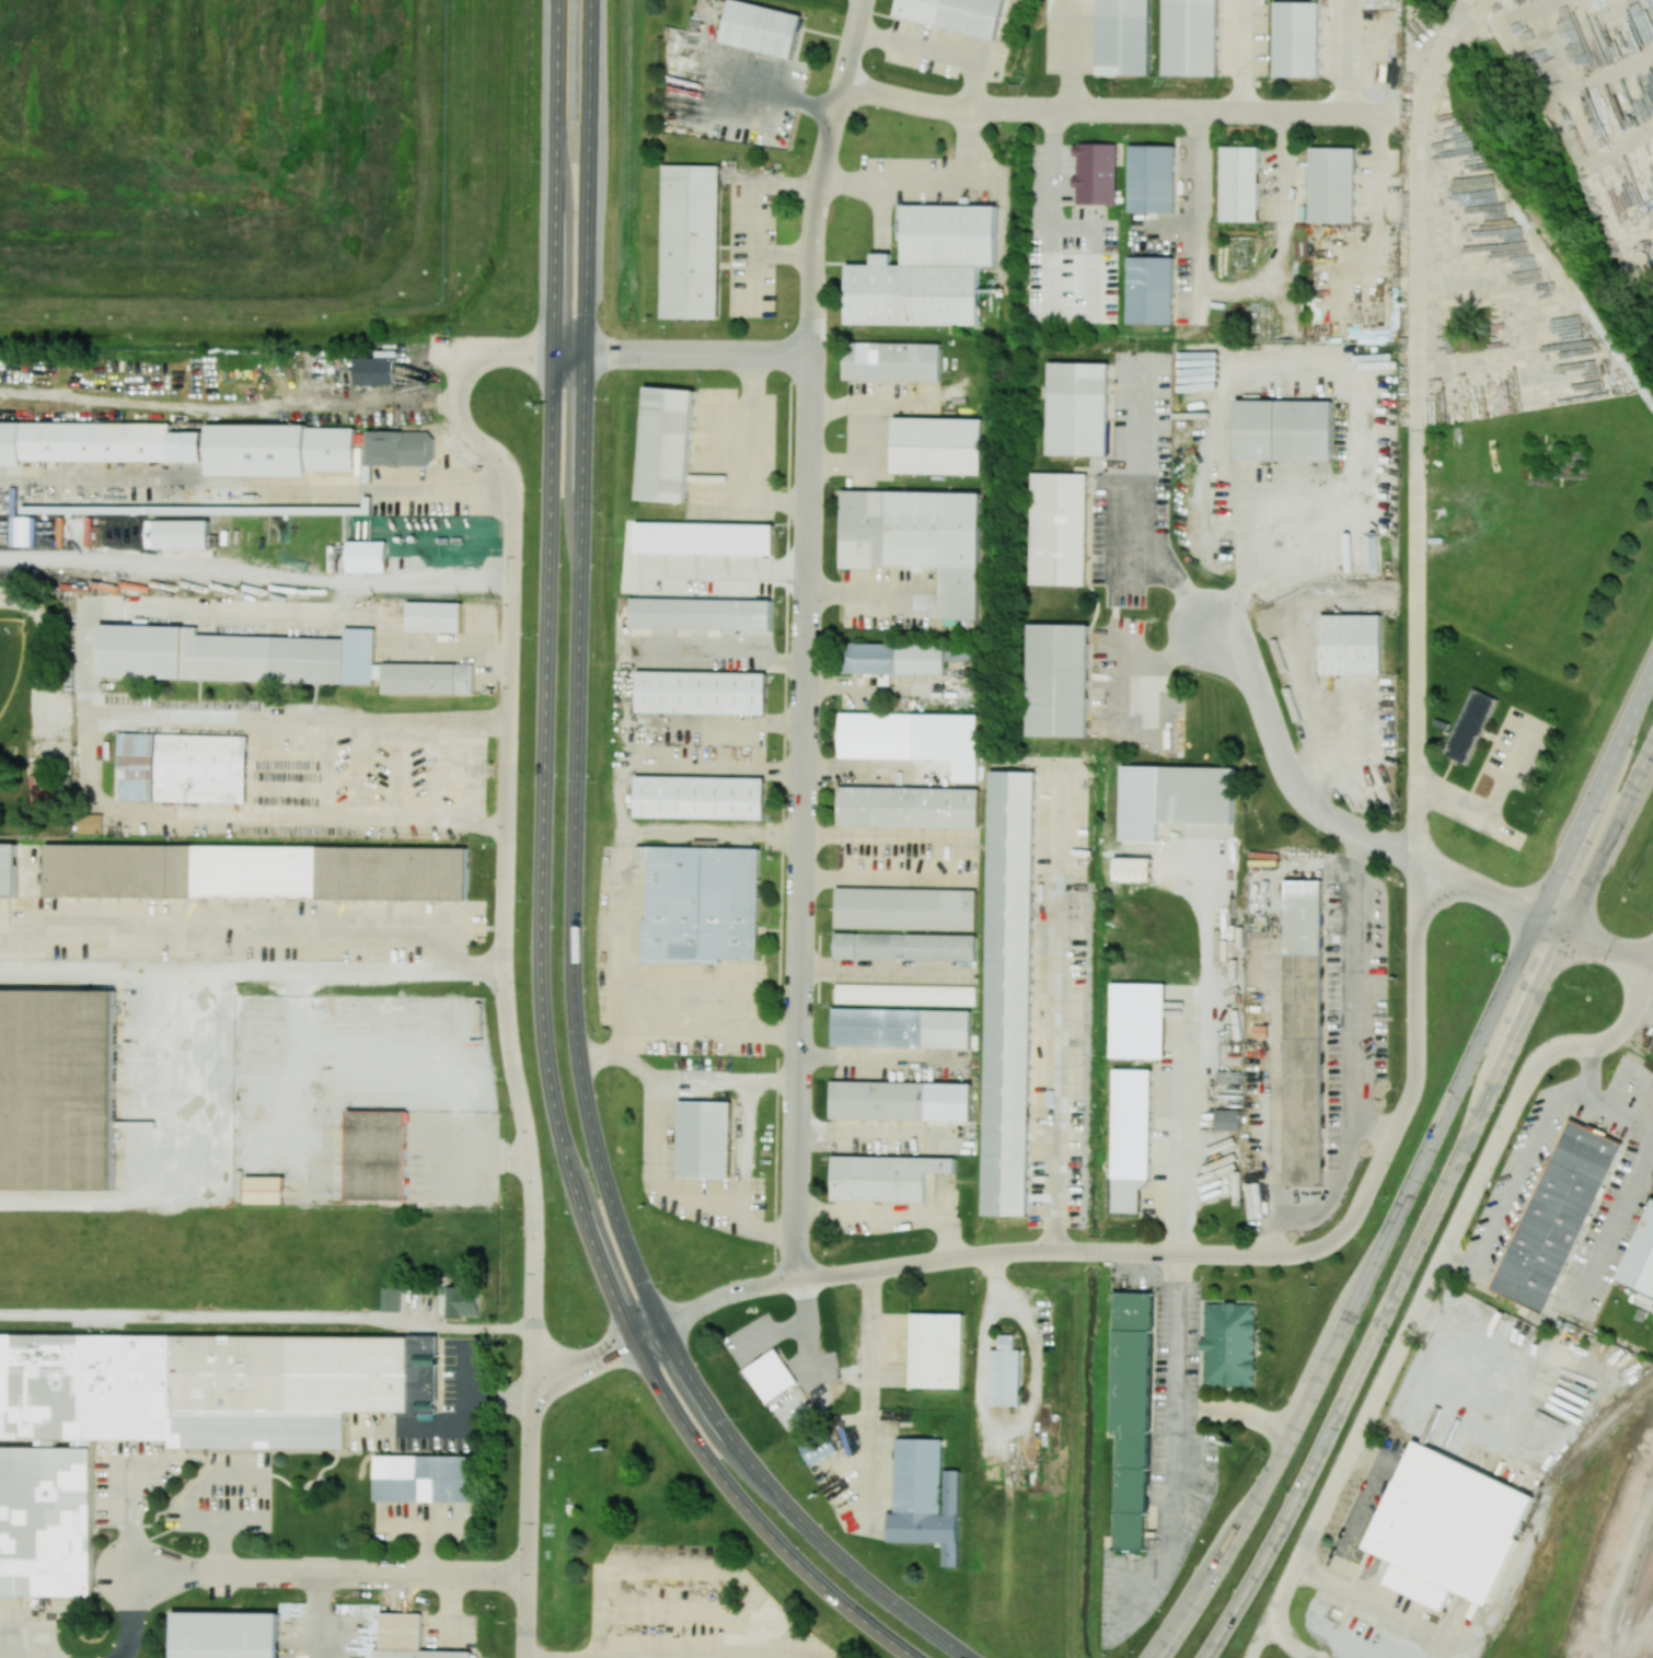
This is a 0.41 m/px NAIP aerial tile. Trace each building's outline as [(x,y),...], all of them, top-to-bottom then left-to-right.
[(720,43),(730,0),(745,0),(804,14),(793,60),(720,43)] [(893,18),(897,0),(945,0),(939,27),(893,18)] [(1100,72),(1101,0),(1153,0),(1153,73),(1100,72)] [(1166,74),(1167,0),(1219,0),(1218,74),(1166,74)] [(1278,76),(1280,0),(1325,1),(1322,77),(1278,76)] [(1115,205),(1116,144),(1073,143),(1073,156),(1078,156),(1077,177),(1073,176),(1073,188),(1077,188),(1077,204),(1115,205)] [(1131,144),(1175,144),(1176,211),(1132,212),(1131,144)] [(1261,148),(1261,221),(1223,221),(1223,147),(1261,148)] [(1313,223),(1314,148),(1356,148),(1355,223),(1313,223)] [(662,318),(664,164),(723,165),(720,320),(662,318)] [(846,264),(846,323),(978,324),(979,266),(995,266),(996,206),(903,205),(902,265),(889,265),(889,253),(871,253),(871,265),(846,264)] [(1175,257),(1174,325),(1130,324),(1131,257),(1175,257)] [(845,341),(844,379),(940,381),(940,344),(845,341)] [(356,358),(397,358),(397,385),(356,386),(356,358)] [(1109,360),(1108,451),(1049,451),(1049,359),(1109,360)] [(635,495),(646,381),(695,386),(684,499),(635,495)] [(1238,401),(1334,402),(1334,462),(1238,461),(1238,401)] [(894,416),(892,473),(981,475),(983,419),(894,416)] [(23,422),(172,424),(172,462),(23,461),(23,422)] [(210,426),(309,427),(308,478),(210,477),(210,426)] [(427,432),(366,431),(366,465),(427,466),(427,432)] [(1088,474),(1032,473),(1030,585),(1086,586),(1088,474)] [(842,489),(981,492),(978,621),(940,619),(943,567),(841,565),(842,489)] [(210,520),(147,521),(147,549),(210,548),(210,520)] [(773,522),(772,555),(634,553),(635,520),(773,522)] [(349,542),(388,542),(388,573),(349,573),(349,542)] [(772,631),(772,600),(630,598),(629,629),(772,631)] [(408,600),(462,601),(462,631),(407,630),(408,600)] [(1383,672),(1323,672),(1323,613),(1383,613),(1383,672)] [(1028,734),(1030,622),(1089,623),(1087,735),(1028,734)] [(99,676),(381,684),(382,665),(374,665),(375,628),(345,627),(345,638),(197,634),(197,627),(100,624),(99,676)] [(898,644),(844,642),(843,672),(897,674),(898,644)] [(898,644),(897,674),(945,674),(945,645),(898,644)] [(947,660),(971,660),(971,645),(947,645),(947,660)] [(472,695),(473,664),(383,663),(383,695),(472,695)] [(637,670),(766,672),(765,714),(637,711),(637,670)] [(1443,755),(1468,765),(1496,698),(1472,688),(1443,755)] [(841,712),(840,756),(912,758),(913,714),(841,712)] [(158,732),(248,734),(246,803),(157,801),(158,732)] [(1121,839),(1123,764),(1160,765),(1159,839),(1121,839)] [(991,772),(1034,773),(1027,1215),(982,1216),(991,772)] [(764,777),(763,820),(634,816),(635,775),(764,777)] [(840,786),(839,826),(979,828),(979,789),(840,786)] [(101,814),(78,814),(78,834),(102,834),(101,814)] [(467,848),(46,843),(45,896),(467,900),(467,848)] [(18,895),(0,895),(0,844),(18,844),(18,895)] [(642,961),(757,963),(759,848),(637,846),(637,858),(648,858),(647,920),(642,920),(642,961)] [(1151,858),(1114,857),(1114,880),(1151,881),(1151,858)] [(1286,954),(1286,880),(1323,880),(1322,955),(1286,954)] [(836,888),(835,927),(976,930),(978,890),(836,888)] [(835,932),(835,958),(977,962),(978,936),(835,932)] [(976,1006),(976,986),(836,984),(835,1003),(976,1006)] [(1111,1058),(1113,984),(1165,985),(1164,1059),(1111,1058)] [(114,1193),(0,1191),(0,991),(117,994),(114,1193)] [(971,1010),(833,1008),(832,1046),(970,1048),(971,1010)] [(1112,1181),(1116,1070),(1153,1070),(1149,1182),(1112,1181)] [(970,1085),(969,1123),(829,1118),(831,1080),(970,1085)] [(679,1178),(679,1101),(731,1101),(731,1178),(679,1178)] [(1241,1110),(1215,1109),(1215,1130),(1240,1130),(1241,1110)] [(347,1198),(348,1111),(407,1112),(405,1199),(347,1198)] [(1542,1318),(1492,1294),(1571,1123),(1621,1147),(1542,1318)] [(831,1201),(924,1202),(925,1173),(954,1174),(955,1158),(832,1156),(831,1201)] [(245,1204),(284,1204),(284,1176),(245,1176),(245,1204)] [(1616,1282),(1652,1205),(1652,1299),(1616,1282)] [(382,1285),(403,1286),(402,1311),(381,1311),(382,1285)] [(478,1316),(479,1286),(439,1286),(439,1294),(447,1295),(447,1316),(478,1316)] [(1111,1431),(1118,1432),(1115,1550),(1147,1550),(1152,1293),(1114,1292),(1111,1431)] [(1204,1303),(1203,1386),(1254,1387),(1256,1304),(1204,1303)] [(910,1384),(912,1310),(966,1311),(964,1387),(910,1384)] [(744,1369),(774,1347),(797,1381),(767,1402),(744,1369)] [(991,1404),(992,1347),(1022,1347),(1020,1404),(991,1404)] [(800,1445),(827,1428),(839,1449),(812,1464),(800,1445)] [(895,1510),(897,1438),(943,1439),(941,1511),(895,1510)] [(1418,1440),(1366,1549),(1396,1563),(1453,1589),(1490,1607),(1540,1498),(1418,1440)] [(95,1593),(0,1593),(0,1447),(95,1447),(95,1593)] [(378,1454),(481,1456),(481,1502),(377,1500),(378,1454)] [(1386,1586),(1443,1612),(1453,1589),(1396,1563),(1386,1586)] [(281,1613),(281,1657),(174,1657),(175,1612),(281,1613)] [(474,1651),(474,1657),(377,1657),(378,1649),(474,1651)]
